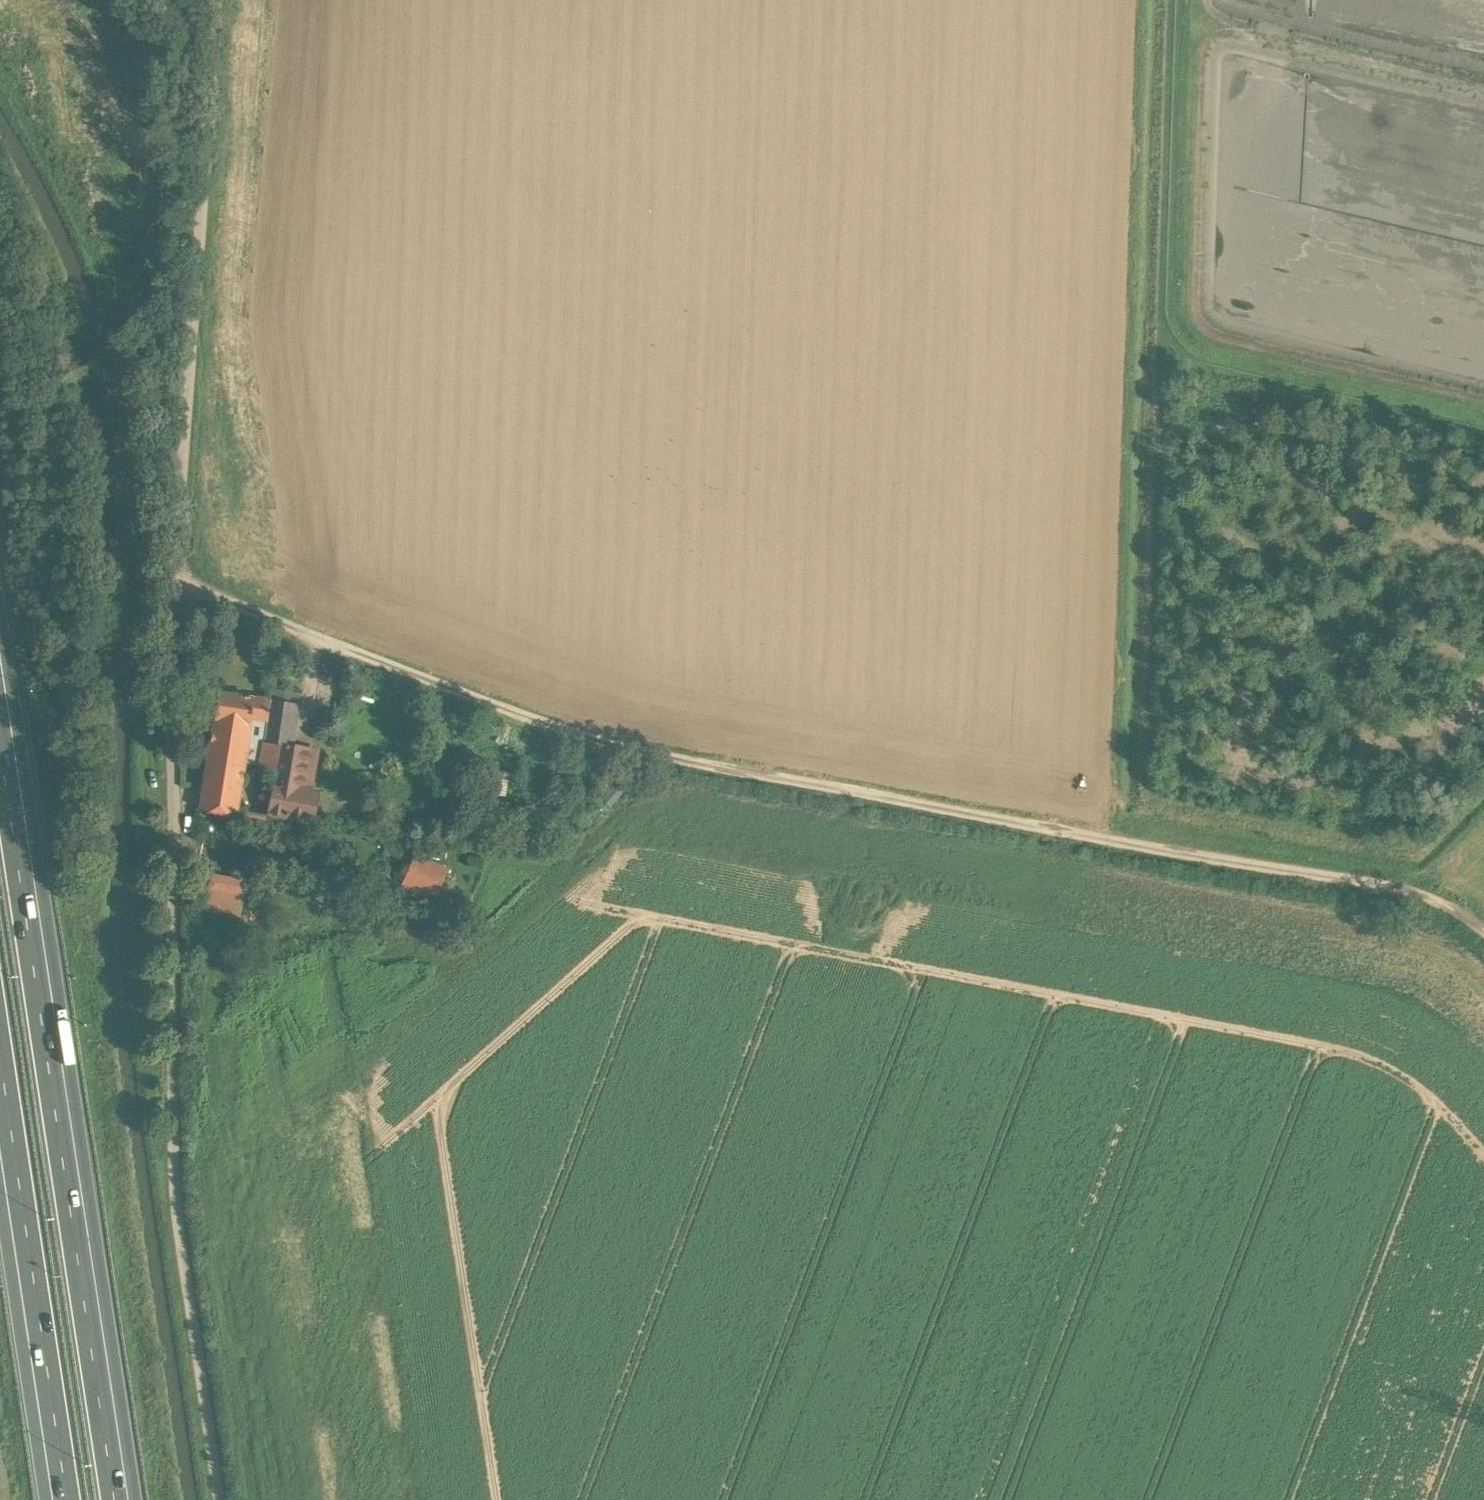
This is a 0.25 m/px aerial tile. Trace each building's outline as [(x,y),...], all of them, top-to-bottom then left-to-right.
[(266,818),(268,800),(249,798),(247,816),(266,818)] [(448,868),(415,854),(401,886),(434,900),(448,868)] [(240,919),(247,879),(203,871),(196,910),(240,919)]
